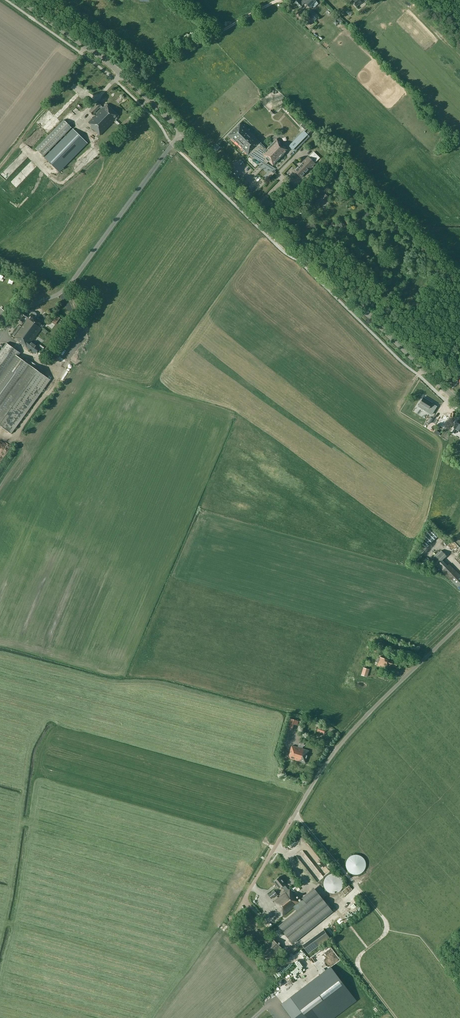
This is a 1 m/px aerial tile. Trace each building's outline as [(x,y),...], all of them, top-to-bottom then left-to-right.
[(312,6),(311,5),(316,0),(315,0),(302,0),(300,2),(298,0),(297,0),(294,2),(300,8),(303,5),(305,3),(310,8),(312,6)] [(307,15),(314,22),(319,17),(311,10),(307,15)] [(332,23),(336,26),(339,23),(340,24),(343,21),(338,17),(332,23)] [(107,104),(103,108),(101,106),(101,105),(98,102),(89,112),(92,115),(100,107),(102,109),(88,123),(92,126),(91,126),(100,135),(115,120),(116,120),(117,118),(119,116),(107,104)] [(63,120),(35,148),(43,156),(71,128),(63,120)] [(284,146),(281,143),(276,139),(265,150),(259,143),(260,143),(240,123),(228,135),(248,155),(249,153),(266,164),(268,161),(269,161),(273,165),(288,150),(284,146)] [(59,172),(85,146),(87,143),(72,129),(44,158),(59,172)] [(310,137),(306,133),(291,147),(295,151),(310,137)] [(325,147),(332,155),(335,151),(327,144),(325,147)] [(294,171),(301,178),(315,163),(320,158),(315,154),(319,151),(317,149),(314,152),(313,152),(308,157),(308,156),(294,171)] [(310,182),(313,185),(319,179),(317,177),(310,182)] [(325,193),(321,197),(321,196),(318,199),(319,200),(312,206),(316,209),(317,208),(318,208),(328,198),(328,197),(325,193)] [(64,304),(69,307),(74,298),(69,295),(64,304)] [(2,326),(10,316),(0,308),(0,324),(2,326)] [(64,314),(63,313),(64,311),(60,308),(52,320),(57,324),(64,314)] [(31,314),(28,318),(26,316),(22,314),(18,319),(24,323),(21,326),(20,325),(12,335),(18,339),(17,340),(36,354),(40,348),(32,341),(42,328),(41,327),(44,323),(35,316),(36,315),(36,314),(34,312),(33,312),(32,314),(31,314)] [(39,335),(41,337),(38,340),(43,344),(48,338),(40,333),(39,335)] [(11,434),(50,380),(18,356),(20,353),(6,343),(0,351),(0,426),(11,434)] [(427,410),(427,411),(430,413),(434,407),(431,405),(432,402),(423,397),(419,403),(420,403),(418,406),(423,409),(424,408),(427,410)] [(459,419),(457,421),(456,421),(455,422),(456,423),(454,426),(455,427),(452,432),(455,433),(458,429),(459,430),(459,420),(459,419)] [(420,535),(423,538),(421,540),(427,546),(429,544),(438,536),(429,527),(420,535)] [(445,554),(441,550),(430,561),(440,572),(442,571),(459,590),(459,575),(449,564),(446,567),(439,560),(445,554)] [(387,669),(388,665),(396,667),(397,662),(380,657),(377,665),(387,669)] [(361,675),(367,677),(369,669),(363,667),(361,675)] [(290,749),(288,758),(305,763),(309,750),(292,746),(291,750),(290,749)] [(295,855),(301,861),(307,855),(301,850),(295,855)] [(366,863),(365,862),(365,861),(364,860),(364,859),(363,858),(362,857),(361,857),(360,856),(359,855),(358,855),(357,855),(355,855),(354,855),(352,856),(351,856),(350,857),(349,857),(348,858),(347,859),(347,860),(346,861),(346,863),(346,864),(346,865),(346,866),(346,867),(346,868),(346,869),(347,870),(347,871),(348,871),(348,872),(349,873),(350,874),(351,874),(352,874),(352,875),(353,875),(354,875),(355,875),(356,875),(357,875),(358,875),(359,874),(361,874),(361,873),(362,873),(363,872),(364,871),(364,870),(365,869),(365,868),(366,867),(366,865),(366,864),(366,863)] [(313,861),(317,867),(321,863),(317,858),(313,861)] [(339,891),(340,890),(341,890),(341,889),(342,888),(342,887),(343,887),(343,886),(343,885),(343,884),(343,883),(343,882),(343,881),(343,880),(342,880),(342,879),(342,878),(341,878),(341,877),(340,877),(340,876),(339,875),(338,875),(337,874),(336,874),(335,874),(334,874),(333,874),(332,874),(331,874),(330,874),(329,874),(329,875),(328,875),(327,876),(326,877),(325,878),(325,879),(324,880),(324,881),(324,882),(324,883),(324,884),(324,885),(324,886),(324,887),(325,888),(325,889),(326,890),(327,891),(328,891),(329,892),(330,893),(331,893),(332,893),(333,893),(334,893),(335,893),(336,893),(337,892),(338,892),(339,891)] [(285,883),(279,876),(273,881),(279,888),(281,886),(285,892),(273,901),(276,905),(275,905),(283,915),(293,907),(296,911),(278,925),(292,943),(332,911),(314,887),(301,898),(302,899),(299,902),(289,888),(288,889),(284,884),(285,883)] [(274,890),(268,895),(271,899),(277,894),(274,890)] [(323,929),(302,945),(308,953),(329,937),(323,929)] [(315,955),(323,967),(340,956),(332,944),(315,955)] [(279,968),(270,973),(273,978),(288,970),(284,963),(278,966),(279,968)] [(355,1000),(330,967),(284,1002),(296,1017),(332,1017),(355,1000)]
